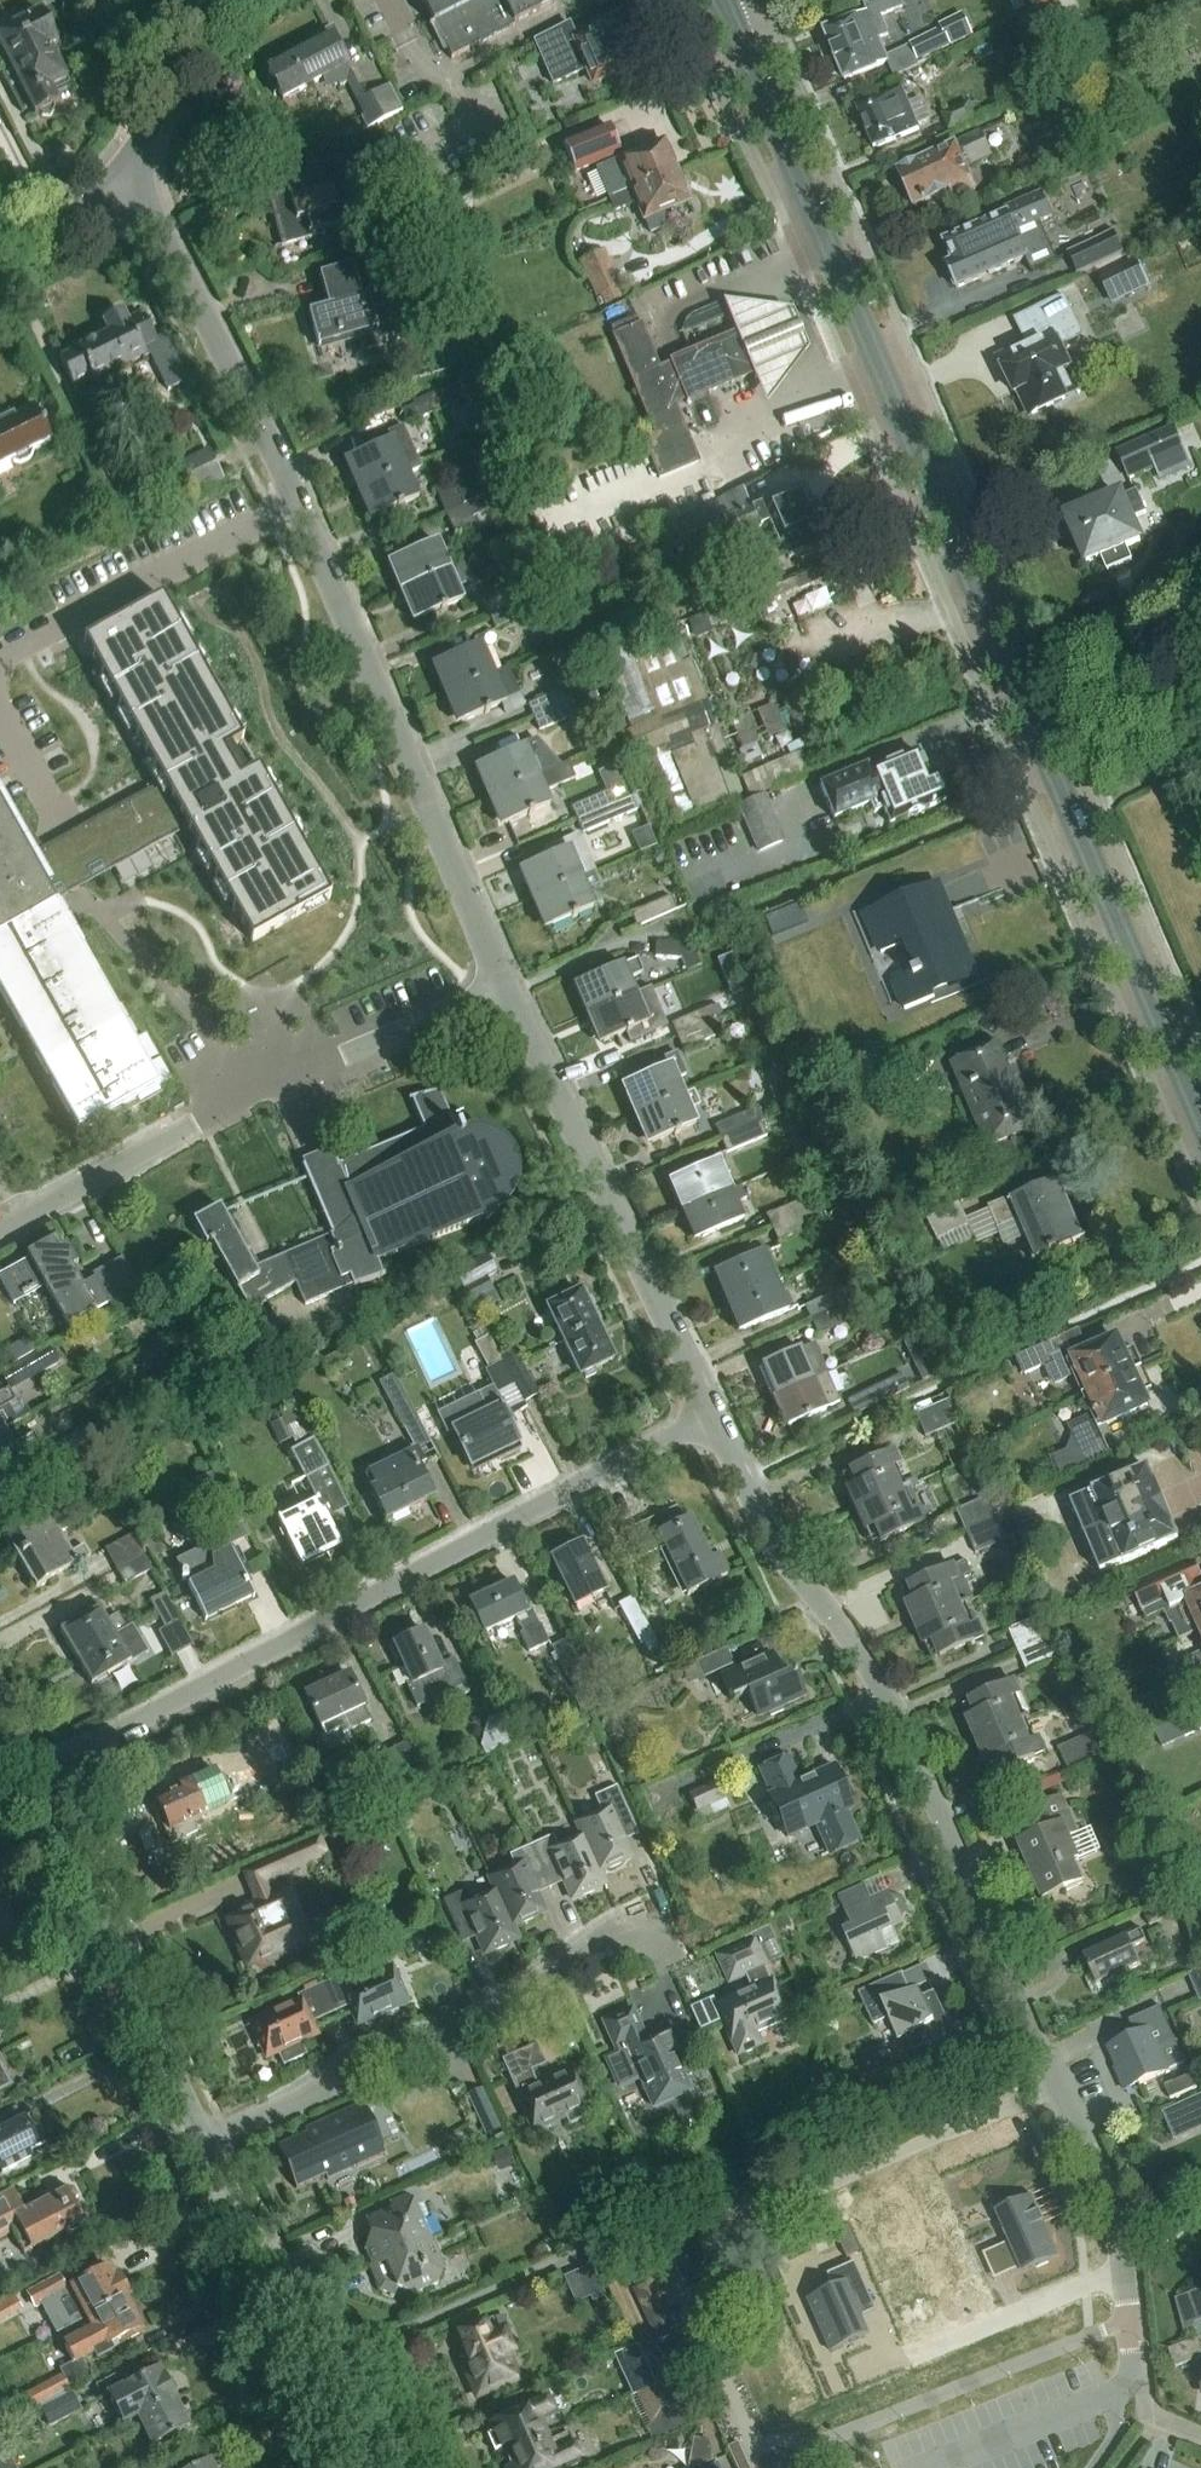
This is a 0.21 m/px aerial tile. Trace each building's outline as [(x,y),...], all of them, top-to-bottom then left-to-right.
[(452,59),(515,27),(513,23),(557,1),(557,0),(422,0),(452,59)] [(869,11),(826,29),(846,79),(889,61),(880,38),(890,34),(882,15),(904,6),(902,0),(870,0),(865,2),(869,11)] [(1055,0),(1034,0),(1047,31),(1065,24),(1055,0)] [(1185,10),(1172,17),(1178,30),(1186,26),(1189,18),(1185,10)] [(11,68),(50,48),(50,49),(57,46),(53,37),(54,34),(47,20),(44,20),(40,11),(11,26),(6,18),(0,21),(0,47),(11,68)] [(939,29),(907,43),(916,62),(950,46),(949,45),(971,35),(961,13),(937,25),(939,29)] [(576,41),(568,23),(534,38),(552,82),(586,68),(592,82),(634,64),(617,24),(576,41)] [(267,71),(271,79),(266,82),(273,94),(277,92),(281,100),(332,73),(339,86),(352,79),(326,29),(313,36),(317,44),(267,71)] [(50,48),(11,68),(34,115),(58,103),(53,93),(68,85),(50,49),(50,48)] [(925,63),(905,72),(912,87),(932,78),(931,76),(941,71),(935,61),(926,65),(925,63)] [(1169,85),(1167,92),(1171,98),(1178,100),(1184,97),(1186,90),(1183,83),(1176,81),(1169,85)] [(392,85),(359,101),(366,115),(363,117),(369,128),(405,110),(392,85)] [(921,130),(919,126),(930,121),(921,99),(910,103),(905,90),(858,109),(875,149),(921,130)] [(948,132),(975,119),(967,101),(939,114),(948,132)] [(622,151),(611,125),(566,143),(577,170),(622,151)] [(1066,144),(1057,127),(1043,134),(1052,151),(1066,144)] [(983,131),(900,170),(917,207),(952,190),(956,200),(977,190),(968,169),(994,156),(983,131)] [(596,168),(609,199),(676,171),(671,159),(663,140),(596,168)] [(294,198),(292,191),(269,198),(282,246),(327,234),(321,215),(335,211),(336,216),(358,210),(344,156),(313,165),(321,191),(294,198)] [(676,171),(609,199),(615,214),(638,204),(644,219),(688,200),(676,171)] [(958,289),(994,273),(1017,262),(1026,258),(1032,272),(1056,261),(1039,223),(1055,216),(1044,192),(1008,207),(1010,213),(946,241),(955,262),(947,265),(958,289)] [(939,209),(921,217),(926,227),(943,219),(939,209)] [(1113,233),(1067,254),(1077,275),(1123,254),(1113,233)] [(606,306),(624,299),(620,288),(624,287),(609,250),(582,262),(598,299),(603,297),(606,306)] [(1137,266),(1121,273),(1131,294),(1147,286),(1137,266)] [(318,276),(327,308),(310,313),(320,349),(358,338),(362,353),(375,349),(371,334),(379,331),(370,296),(361,299),(352,267),(318,276)] [(1051,334),(999,360),(1010,384),(1014,382),(1031,417),(1066,400),(1054,376),(1069,369),(1059,347),(1082,336),(1063,298),(1040,310),(1051,334)] [(719,307),(730,340),(736,354),(744,374),(762,419),(809,357),(789,315),(719,307)] [(108,333),(109,333),(125,367),(128,365),(133,370),(142,365),(142,359),(155,352),(173,387),(185,381),(164,336),(154,340),(140,314),(126,321),(121,312),(117,314),(116,311),(105,317),(106,319),(102,321),(108,333)] [(658,365),(641,324),(614,335),(656,435),(643,440),(660,479),(699,463),(676,409),(701,398),(733,385),(731,380),(744,374),(746,374),(737,353),(736,354),(730,340),(717,345),(715,341),(683,355),(658,365)] [(107,376),(125,367),(109,333),(108,333),(91,342),(90,340),(82,344),(83,346),(58,358),(75,392),(93,383),(99,387),(108,383),(107,376)] [(462,387),(404,411),(410,425),(467,401),(462,387)] [(30,459),(34,452),(33,449),(53,439),(34,402),(0,419),(0,466),(12,460),(14,463),(19,465),(30,459)] [(350,458),(364,492),(408,473),(422,467),(404,425),(371,439),(375,448),(350,458)] [(1172,427),(1139,442),(1115,453),(1128,482),(1185,456),(1172,427)] [(120,475),(108,451),(92,460),(104,483),(120,475)] [(182,462),(177,452),(169,456),(174,466),(182,462)] [(213,453),(181,469),(194,496),(226,480),(213,453)] [(438,491),(447,512),(488,495),(477,470),(454,480),(456,484),(438,491)] [(408,473),(364,492),(375,517),(419,498),(408,473)] [(822,505),(815,504),(813,500),(809,502),(802,485),(723,518),(731,537),(770,520),(780,543),(783,542),(790,556),(821,543),(815,529),(824,525),(822,522),(826,516),(822,505)] [(1135,492),(1070,519),(1088,565),(1105,558),(1110,571),(1135,561),(1129,547),(1143,541),(1134,518),(1144,514),(1135,492)] [(494,510),(488,495),(447,512),(453,527),(494,510)] [(736,495),(689,517),(695,531),(742,509),(736,495)] [(450,571),(438,543),(393,561),(405,590),(450,571)] [(470,582),(463,565),(450,571),(405,590),(418,619),(462,601),(456,587),(470,582)] [(484,601),(490,614),(530,597),(524,584),(484,601)] [(536,611),(530,597),(490,614),(495,628),(536,611)] [(22,818),(14,824),(49,890),(64,882),(68,890),(82,882),(77,874),(94,864),(103,859),(110,871),(187,827),(252,942),(330,898),(259,770),(247,776),(231,749),(243,742),(162,598),(84,642),(162,782),(43,849),(22,818)] [(716,634),(708,616),(691,623),(698,642),(716,634)] [(679,635),(633,653),(631,649),(603,660),(631,732),(622,735),(632,759),(655,750),(682,817),(743,792),(679,635)] [(437,664),(449,693),(494,674),(481,645),(437,664)] [(522,707),(506,669),(494,674),(449,693),(461,722),(500,705),(504,714),(522,707)] [(528,704),(533,717),(574,700),(568,687),(528,704)] [(580,714),(574,700),(533,717),(539,731),(580,714)] [(779,703),(764,711),(776,735),(792,727),(779,703)] [(480,766),(493,795),(537,776),(525,747),(480,766)] [(867,766),(820,786),(834,819),(870,804),(874,813),(883,810),(889,824),(946,799),(936,775),(929,778),(918,751),(869,771),(867,766)] [(751,799),(810,773),(801,752),(742,778),(751,799)] [(549,805),(544,793),(578,779),(570,762),(537,776),(493,795),(505,824),(549,805)] [(572,806),(577,819),(618,803),(612,789),(572,806)] [(741,807),(742,809),(733,812),(738,825),(748,821),(762,856),(789,844),(768,796),(741,807)] [(83,1132),(161,1088),(49,890),(14,824),(0,799),(0,983),(83,1132)] [(623,816),(618,803),(577,819),(583,833),(623,816)] [(594,873),(577,834),(545,848),(549,857),(523,868),(536,898),(581,878),(594,873)] [(593,907),(581,878),(536,898),(548,926),(593,907)] [(896,984),(906,1009),(934,997),(931,990),(974,972),(938,885),(868,915),(884,953),(903,945),(916,975),(896,984)] [(666,899),(626,916),(632,929),(671,912),(666,899)] [(800,905),(765,919),(772,935),(806,921),(800,905)] [(693,946),(656,942),(654,957),(683,960),(688,972),(701,967),(693,946)] [(578,984),(591,1013),(635,994),(629,979),(643,973),(637,959),(578,984)] [(648,1023),(635,994),(591,1013),(603,1042),(648,1023)] [(671,1024),(677,1037),(717,1020),(712,1007),(671,1024)] [(723,1034),(717,1020),(677,1037),(683,1051),(723,1034)] [(1003,1077),(991,1048),(952,1065),(987,1148),(1038,1127),(1014,1072),(1003,1077)] [(677,1078),(686,1074),(677,1053),(664,1059),(668,1068),(627,1086),(639,1115),(684,1096),(677,1078)] [(463,1136),(460,1128),(457,1129),(441,1090),(412,1097),(426,1130),(339,1167),(333,1154),(303,1167),(332,1236),(260,1266),(251,1253),(247,1254),(221,1207),(194,1221),(207,1244),(210,1243),(211,1245),(214,1244),(252,1311),(268,1302),(267,1299),(295,1284),(305,1307),(354,1286),(382,1276),(377,1259),(453,1231),(492,1217),(502,1210),(510,1201),(515,1189),(517,1176),(514,1164),(508,1152),(500,1143),(488,1137),(476,1135),(463,1136)] [(639,1115),(652,1143),(697,1124),(690,1109),(699,1105),(693,1092),(684,1096),(639,1115)] [(713,1126),(719,1139),(763,1120),(757,1106),(713,1126)] [(771,1117),(763,1120),(719,1139),(726,1153),(776,1129),(771,1117)] [(820,1151),(812,1132),(801,1136),(809,1155),(820,1151)] [(722,1175),(729,1172),(721,1153),(701,1162),(703,1168),(672,1181),(684,1211),(729,1192),(722,1175)] [(1007,1205),(1006,1201),(987,1209),(996,1230),(1019,1221),(1036,1259),(1049,1254),(1049,1256),(1056,1253),(1055,1251),(1085,1239),(1061,1182),(1007,1205)] [(696,1239),(741,1220),(734,1204),(741,1201),(736,1189),(729,1192),(684,1211),(696,1239)] [(765,1215),(771,1229),(812,1213),(805,1197),(765,1215)] [(957,1203),(926,1218),(936,1239),(967,1224),(957,1203)] [(817,1225),(812,1213),(771,1229),(776,1242),(817,1225)] [(0,1276),(0,1279),(14,1305),(47,1287),(70,1328),(100,1311),(75,1267),(80,1264),(69,1244),(64,1247),(59,1238),(27,1255),(30,1259),(0,1276)] [(479,1313),(502,1301),(497,1291),(490,1277),(500,1272),(491,1254),(458,1271),(474,1303),(479,1313)] [(716,1273),(729,1303),(773,1285),(761,1255),(716,1273)] [(123,1258),(93,1275),(95,1278),(110,1306),(111,1309),(142,1292),(123,1258)] [(803,1306),(809,1320),(846,1303),(850,1301),(849,1298),(860,1293),(855,1283),(844,1288),(844,1287),(803,1306)] [(785,1313),(773,1285),(729,1303),(741,1332),(785,1313)] [(546,1307),(563,1343),(597,1326),(580,1291),(546,1307)] [(853,1317),(846,1303),(809,1320),(816,1335),(853,1317)] [(597,1326),(563,1343),(579,1376),(613,1360),(597,1326)] [(473,1334),(477,1342),(488,1337),(483,1328),(473,1334)] [(1076,1335),(1018,1361),(1026,1378),(1048,1368),(1056,1385),(1074,1377),(1075,1380),(1081,1377),(1089,1395),(1142,1371),(1131,1348),(1122,1352),(1117,1342),(1086,1356),(1076,1335)] [(486,1369),(501,1361),(488,1337),(477,1342),(473,1344),(486,1369)] [(51,1346),(2,1375),(12,1391),(60,1362),(51,1346)] [(774,1398),(826,1375),(814,1348),(801,1354),(800,1352),(762,1368),(774,1398)] [(501,1361),(523,1403),(537,1396),(514,1354),(501,1361)] [(1081,1426),(1070,1431),(1077,1448),(1085,1464),(1109,1454),(1098,1431),(1147,1408),(1142,1396),(1151,1391),(1142,1371),(1089,1395),(1098,1414),(1079,1422),(1081,1426)] [(422,1420),(397,1374),(382,1383),(407,1429),(422,1420)] [(900,1374),(845,1401),(853,1415),(916,1384),(912,1377),(904,1381),(900,1374)] [(826,1413),(825,1411),(839,1405),(826,1375),(774,1398),(788,1429),(826,1413)] [(2,1430),(17,1422),(8,1406),(15,1403),(7,1390),(0,1394),(0,1432),(2,1430)] [(437,1416),(447,1436),(452,1433),(469,1469),(498,1455),(500,1460),(520,1450),(508,1428),(516,1424),(495,1392),(480,1400),(478,1396),(437,1416)] [(948,1402),(914,1417),(924,1440),(957,1425),(948,1402)] [(279,1410),(288,1428),(299,1422),(291,1405),(279,1410)] [(91,1427),(56,1445),(65,1463),(101,1446),(91,1427)] [(0,1432),(0,1469),(40,1446),(33,1434),(12,1446),(2,1430),(0,1432)] [(325,1518),(333,1514),(327,1502),(341,1495),(312,1438),(289,1450),(314,1500),(276,1519),(301,1568),(340,1548),(325,1518)] [(1077,1448),(1054,1458),(1061,1474),(1085,1464),(1077,1448)] [(368,1476),(374,1488),(370,1490),(385,1521),(432,1498),(418,1468),(422,1466),(414,1450),(371,1471),(372,1474),(368,1476)] [(844,1492),(854,1512),(898,1493),(887,1470),(897,1466),(891,1453),(846,1473),(853,1488),(844,1492)] [(1100,1574),(1176,1542),(1146,1471),(1090,1495),(1091,1496),(1071,1505),(1100,1574)] [(1040,1484),(1017,1494),(1022,1505),(1045,1495),(1040,1484)] [(898,1493),(854,1512),(862,1533),(871,1529),(878,1544),(923,1524),(917,1511),(907,1515),(898,1493)] [(229,1548),(251,1538),(230,1494),(208,1505),(229,1548)] [(14,1555),(57,1532),(47,1513),(57,1507),(50,1496),(0,1525),(0,1531),(14,1555)] [(956,1512),(965,1534),(999,1520),(989,1498),(956,1512)] [(678,1508),(625,1534),(638,1562),(664,1549),(688,1597),(727,1578),(718,1559),(711,1563),(691,1520),(685,1523),(678,1508)] [(1008,1542),(999,1520),(965,1534),(974,1556),(1008,1542)] [(104,1551),(114,1570),(143,1554),(139,1531),(104,1551)] [(70,1553),(57,1532),(14,1555),(34,1590),(89,1558),(82,1546),(70,1553)] [(185,1583),(188,1583),(207,1621),(254,1598),(241,1573),(248,1569),(239,1550),(217,1562),(214,1543),(178,1561),(185,1576),(184,1576),(185,1583)] [(606,1592),(581,1543),(550,1558),(572,1602),(589,1593),(592,1599),(606,1592)] [(152,1570),(143,1554),(114,1570),(123,1586),(152,1570)] [(913,1604),(906,1607),(915,1628),(959,1609),(959,1607),(972,1601),(963,1579),(971,1576),(965,1564),(907,1589),(913,1604)] [(1163,1628),(1169,1625),(1178,1642),(1197,1633),(1200,1631),(1200,1594),(1197,1596),(1192,1587),(1200,1583),(1200,1579),(1194,1564),(1134,1591),(1147,1619),(1157,1614),(1163,1628)] [(472,1602),(470,1603),(486,1634),(516,1619),(523,1632),(520,1634),(529,1652),(548,1643),(539,1626),(531,1609),(526,1611),(512,1583),(489,1594),(487,1590),(470,1598),(472,1602)] [(167,1593),(150,1603),(165,1630),(182,1621),(167,1593)] [(654,1640),(634,1602),(620,1609),(641,1647),(654,1640)] [(58,1632),(74,1660),(125,1630),(117,1617),(106,1624),(98,1609),(89,1615),(85,1609),(68,1619),(72,1625),(58,1632)] [(959,1609),(915,1628),(924,1648),(931,1645),(938,1660),(984,1640),(978,1627),(969,1631),(959,1609)] [(1008,1632),(1018,1654),(1050,1639),(1041,1617),(1008,1632)] [(74,1660),(90,1687),(114,1673),(148,1653),(132,1626),(125,1630),(74,1660)] [(424,1632),(389,1648),(396,1663),(400,1661),(411,1685),(408,1686),(418,1708),(458,1689),(462,1698),(470,1695),(454,1660),(440,1667),(424,1632)] [(1060,1661),(1050,1639),(1018,1654),(1027,1675),(1060,1661)] [(585,1678),(565,1641),(551,1649),(570,1685),(585,1678)] [(731,1649),(700,1664),(707,1680),(739,1665),(731,1649)] [(1180,1664),(1186,1676),(1200,1669),(1200,1654),(1180,1664)] [(770,1656),(720,1678),(730,1702),(746,1695),(756,1719),(767,1714),(769,1717),(782,1711),(781,1708),(803,1698),(793,1675),(781,1680),(770,1656)] [(349,1675),(317,1690),(315,1685),(304,1690),(306,1695),(304,1696),(324,1738),(341,1730),(344,1736),(371,1722),(349,1675)] [(1200,1694),(1200,1677),(1184,1685),(1190,1699),(1200,1694)] [(967,1721),(976,1743),(1021,1723),(1011,1700),(1020,1696),(1014,1684),(969,1703),(975,1717),(967,1721)] [(1177,1722),(1178,1724),(1185,1739),(1200,1731),(1200,1710),(1177,1722)] [(1120,1746),(1110,1722),(1092,1730),(1102,1754),(1120,1746)] [(286,1723),(258,1736),(269,1761),(298,1748),(286,1723)] [(1021,1723),(976,1743),(985,1763),(994,1759),(1001,1774),(1045,1754),(1040,1741),(1031,1745),(1021,1723)] [(1091,1735),(1058,1750),(1068,1772),(1101,1758),(1091,1735)] [(429,1781),(409,1744),(384,1757),(403,1794),(429,1781)] [(613,1772),(606,1757),(596,1762),(602,1776),(613,1772)] [(787,1757),(759,1770),(771,1796),(768,1797),(786,1838),(817,1824),(831,1856),(858,1844),(844,1812),(851,1809),(833,1768),(799,1783),(787,1757)] [(179,1793),(157,1803),(163,1815),(159,1817),(171,1846),(198,1834),(193,1822),(209,1815),(201,1797),(228,1785),(220,1767),(176,1787),(179,1793)] [(721,1782),(693,1795),(702,1814),(697,1817),(701,1825),(718,1817),(713,1808),(729,1800),(721,1782)] [(576,1826),(582,1839),(599,1872),(603,1870),(611,1868),(618,1865),(625,1860),(631,1857),(623,1841),(637,1835),(616,1787),(594,1798),(601,1814),(576,1826)] [(1036,1837),(1017,1845),(1042,1902),(1082,1884),(1073,1862),(1096,1853),(1087,1831),(1077,1835),(1061,1798),(1026,1813),(1036,1837)] [(232,1925),(248,1964),(278,1951),(277,1948),(286,1944),(288,1949),(309,1940),(289,1896),(273,1903),(265,1885),(330,1856),(322,1837),(240,1872),(256,1908),(242,1914),(245,1920),(232,1925)] [(552,1838),(531,1848),(549,1889),(563,1883),(570,1900),(576,1897),(585,1896),(592,1892),(598,1887),(604,1885),(599,1872),(582,1839),(558,1850),(552,1838)] [(488,1878),(493,1891),(511,1927),(516,1924),(524,1923),(531,1920),(538,1915),(544,1912),(536,1895),(549,1889),(531,1848),(509,1859),(513,1866),(488,1878)] [(904,1924),(902,1921),(905,1914),(904,1905),(899,1899),(891,1897),(890,1894),(872,1902),(864,1885),(838,1897),(852,1928),(843,1932),(857,1963),(900,1943),(894,1929),(904,1924)] [(517,1939),(511,1927),(493,1891),(470,1902),(464,1890),(442,1901),(462,1943),(476,1937),(483,1954),(489,1952),(497,1951),(505,1947),(511,1942),(517,1939)] [(791,1917),(778,1923),(783,1933),(795,1927),(791,1917)] [(1112,1946),(1083,1959),(1091,1974),(1087,1976),(1086,1981),(1092,1994),(1096,1995),(1128,1981),(1129,1976),(1127,1973),(1140,1967),(1131,1949),(1145,1943),(1139,1929),(1110,1943),(1112,1946)] [(767,1969),(783,1961),(769,1931),(751,1939),(752,1942),(717,1958),(728,1983),(743,1976),(750,1991),(715,2007),(737,2055),(758,2046),(752,2032),(786,2017),(770,1981),(766,1972),(768,1971),(767,1969)] [(345,1974),(322,1985),(334,2013),(348,2007),(357,2026),(406,2003),(391,1969),(351,1987),(345,1974)] [(1187,1978),(1199,2005),(1200,2004),(1200,1971),(1187,1978)] [(901,1974),(858,1993),(873,2025),(889,2018),(899,2039),(906,2036),(914,2052),(953,2034),(934,1992),(914,2002),(901,1974)] [(310,2024),(334,2013),(322,1985),(296,1996),(298,2002),(250,2024),(266,2058),(276,2053),(282,2067),(306,2056),(300,2043),(315,2036),(310,2024)] [(858,2006),(853,1994),(842,1999),(847,2011),(858,2006)] [(1117,2070),(1126,2091),(1186,2064),(1160,2007),(1129,2021),(1136,2036),(1109,2048),(1119,2070),(1117,2070)] [(688,2091),(672,2054),(682,2049),(673,2030),(646,2043),(631,2010),(603,2023),(617,2053),(603,2059),(617,2091),(641,2080),(653,2107),(688,2091)] [(545,2066),(536,2045),(501,2061),(533,2132),(564,2118),(568,2126),(586,2118),(582,2109),(588,2107),(572,2071),(537,2087),(530,2072),(545,2066)] [(10,2084),(2,2069),(0,2070),(0,2089),(10,2084)] [(1185,2086),(1190,2098),(1200,2093),(1200,2091),(1197,2081),(1185,2086)] [(482,2089),(468,2096),(486,2136),(501,2130),(482,2089)] [(277,2147),(297,2190),(326,2177),(327,2181),(328,2181),(325,2173),(353,2160),(357,2168),(386,2154),(363,2103),(314,2125),(317,2130),(307,2134),(305,2129),(304,2130),(306,2134),(277,2147)] [(32,2115),(0,2132),(0,2168),(10,2163),(16,2166),(28,2160),(29,2154),(47,2144),(32,2115)] [(507,2148),(496,2153),(503,2170),(515,2165),(507,2148)] [(83,2224),(73,2204),(77,2199),(74,2192),(67,2192),(25,2214),(13,2192),(0,2198),(0,2238),(13,2232),(25,2255),(64,2234),(70,2236),(79,2231),(79,2226),(83,2224)] [(361,2208),(355,2196),(345,2201),(350,2213),(361,2208)] [(371,2267),(431,2240),(422,2221),(429,2218),(422,2203),(402,2197),(387,2204),(390,2210),(363,2222),(369,2235),(364,2252),(371,2267)] [(1034,2197),(996,2214),(1009,2244),(1000,2248),(1012,2275),(1021,2271),(1023,2276),(1061,2259),(1034,2197)] [(923,2247),(892,2260),(918,2318),(951,2303),(940,2277),(954,2271),(938,2235),(921,2243),(923,2247)] [(444,2269),(431,2240),(371,2267),(368,2268),(379,2293),(400,2296),(402,2291),(418,2294),(439,2284),(444,2269)] [(834,2289),(807,2301),(831,2354),(868,2337),(859,2319),(877,2311),(856,2262),(828,2275),(834,2289)] [(594,2266),(566,2278),(577,2305),(592,2298),(595,2303),(607,2297),(594,2266)] [(60,2277),(27,2294),(35,2309),(42,2306),(57,2335),(87,2318),(125,2298),(128,2297),(117,2278),(112,2281),(106,2270),(84,2281),(82,2279),(71,2285),(73,2289),(68,2292),(60,2277)] [(635,2295),(645,2316),(658,2310),(648,2289),(635,2295)] [(1176,2300),(1185,2333),(1196,2329),(1194,2324),(1200,2321),(1200,2291),(1176,2300)] [(6,2322),(29,2307),(19,2292),(0,2304),(0,2312),(6,2322)] [(80,2338),(64,2346),(74,2364),(92,2355),(96,2362),(113,2353),(109,2345),(119,2340),(120,2344),(140,2333),(138,2330),(141,2329),(125,2298),(87,2318),(94,2330),(80,2338)] [(658,2310),(645,2316),(654,2337),(667,2331),(658,2310)] [(503,2332),(509,2329),(503,2314),(491,2320),(459,2334),(465,2347),(462,2349),(468,2363),(463,2365),(470,2381),(481,2376),(486,2389),(514,2376),(506,2357),(512,2354),(503,2332)] [(1169,2348),(1176,2368),(1200,2358),(1200,2336),(1169,2348)] [(657,2385),(638,2344),(615,2355),(634,2396),(657,2385)] [(706,2358),(685,2367),(691,2379),(711,2370),(706,2358)] [(109,2397),(124,2425),(138,2417),(173,2399),(175,2398),(173,2395),(177,2390),(172,2380),(167,2381),(164,2376),(161,2377),(157,2368),(128,2383),(123,2374),(96,2387),(103,2400),(109,2397)] [(73,2390),(64,2374),(25,2395),(34,2411),(73,2390)] [(501,2450),(503,2456),(547,2437),(539,2419),(552,2413),(546,2400),(552,2397),(547,2386),(533,2393),(538,2403),(490,2425),(495,2434),(487,2438),(494,2453),(501,2450)] [(77,2403),(72,2394),(41,2411),(45,2419),(50,2429),(82,2412),(77,2403)] [(675,2400),(687,2428),(700,2422),(687,2395),(675,2400)] [(173,2399),(138,2417),(152,2446),(173,2435),(177,2438),(187,2433),(184,2429),(188,2428),(173,2399)] [(675,2433),(687,2428),(675,2400),(665,2405),(666,2408),(664,2410),(675,2433)] [(675,2433),(664,2410),(652,2430),(657,2441),(675,2433)] [(569,2435),(563,2437),(549,2443),(547,2437),(503,2456),(509,2467),(573,2467),(582,2464),(574,2448),(569,2435)] [(708,2441),(695,2439),(689,2467),(701,2467),(716,2462),(708,2441)] [(158,2467),(184,2467),(179,2458),(158,2467)]
